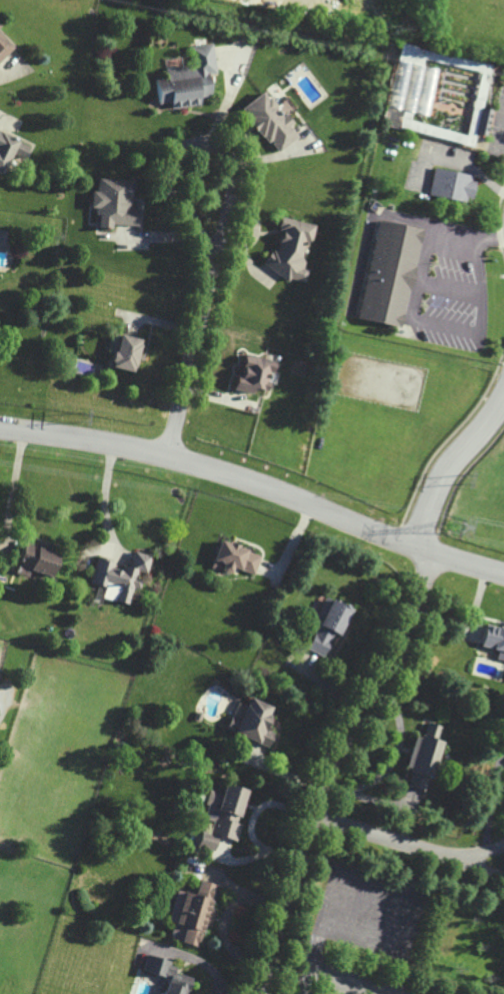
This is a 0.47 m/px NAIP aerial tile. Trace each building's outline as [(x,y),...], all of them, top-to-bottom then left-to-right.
[(16,46),(0,30),(0,61),(16,46)] [(159,104),(171,102),(172,108),(201,105),(200,97),(211,96),(209,74),(216,73),(213,44),(190,46),(192,65),(166,68),(167,78),(156,80),(159,104)] [(426,115),(434,69),(421,66),(422,60),(478,71),(480,60),(398,45),(386,108),(426,115)] [(241,107),(265,144),(271,141),(277,151),(298,138),(289,125),(290,125),(267,91),(241,107)] [(416,122),(401,118),(399,127),(413,131),(416,122)] [(3,175),(11,154),(24,158),(30,144),(0,133),(0,174),(3,175)] [(426,194),(468,203),(474,177),(432,168),(426,194)] [(139,227),(140,209),(132,208),(133,180),(99,178),(98,191),(92,191),(91,208),(99,208),(98,225),(139,227)] [(315,224),(281,216),(278,230),(268,272),(306,281),(308,270),(300,268),(307,241),(311,242),(315,224)] [(418,229),(374,221),(358,320),(402,327),(418,229)] [(141,339),(118,334),(111,366),(133,372),(141,339)] [(274,361),(245,354),(239,377),(236,376),(233,389),(252,394),(254,388),(266,391),(274,361)] [(260,554),(219,540),(209,568),(229,574),(232,568),(253,575),(260,554)] [(51,576),(58,553),(23,542),(13,572),(27,577),(30,570),(51,576)] [(127,604),(131,587),(139,589),(143,572),(146,572),(150,555),(133,551),(129,567),(117,564),(117,562),(95,557),(89,583),(104,587),(101,598),(127,604)] [(305,648),(322,656),(333,633),(338,635),(350,609),(324,597),(315,615),(311,613),(305,625),(314,629),(305,648)] [(503,661),(503,628),(485,624),(480,646),(497,650),(495,659),(503,661)] [(272,707),(249,697),(245,705),(237,702),(224,729),(266,748),(273,733),(263,728),(272,707)] [(413,736),(405,767),(411,769),(407,786),(426,791),(440,741),(436,740),(440,726),(426,722),(422,738),(413,736)] [(245,789),(224,783),(221,793),(209,790),(202,818),(212,821),(209,834),(235,840),(239,824),(237,823),(245,789)] [(196,847),(213,851),(217,835),(200,831),(196,847)] [(179,942),(197,947),(203,925),(209,926),(214,909),(209,908),(216,884),(198,880),(194,894),(183,891),(174,924),(183,926),(179,942)] [(190,977),(174,972),(176,964),(146,955),(142,970),(166,977),(161,993),(185,993),(190,977)]
